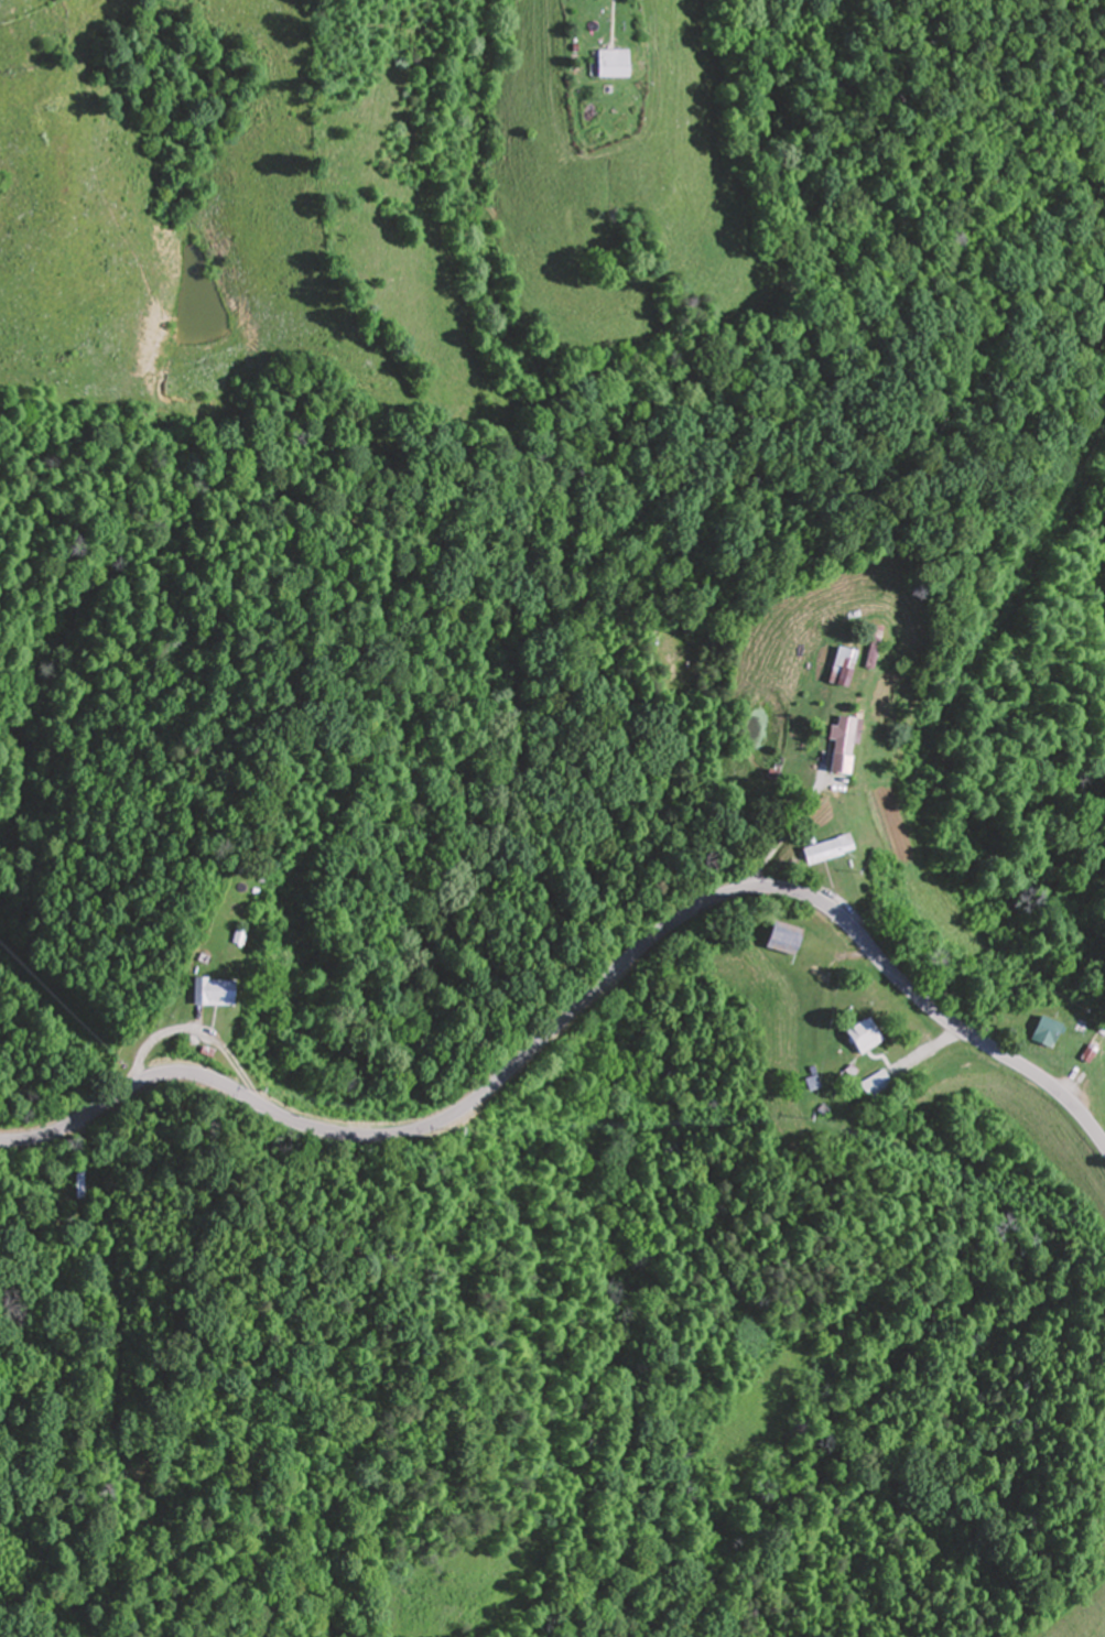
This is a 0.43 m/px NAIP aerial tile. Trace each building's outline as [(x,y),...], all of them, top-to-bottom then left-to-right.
[(592,50),(592,77),(622,77),(622,50),(592,50)] [(860,663),(867,664),(871,632),(863,631),(860,663)] [(840,687),(848,652),(833,649),(825,685),(840,687)] [(848,719),(832,717),(831,728),(825,727),(824,739),(827,739),(824,772),(842,774),(848,719)] [(848,851),(842,834),(796,849),(802,866),(848,851)] [(761,947),(791,958),(800,931),(770,921),(761,947)] [(227,979),(189,979),(189,1006),(227,1006),(227,979)] [(1022,1040),(1044,1050),(1054,1026),(1032,1016),(1022,1040)] [(878,1041),(862,1017),(838,1033),(854,1056),(878,1041)] [(79,1169),(79,1199),(91,1199),(91,1169),(79,1169)]
